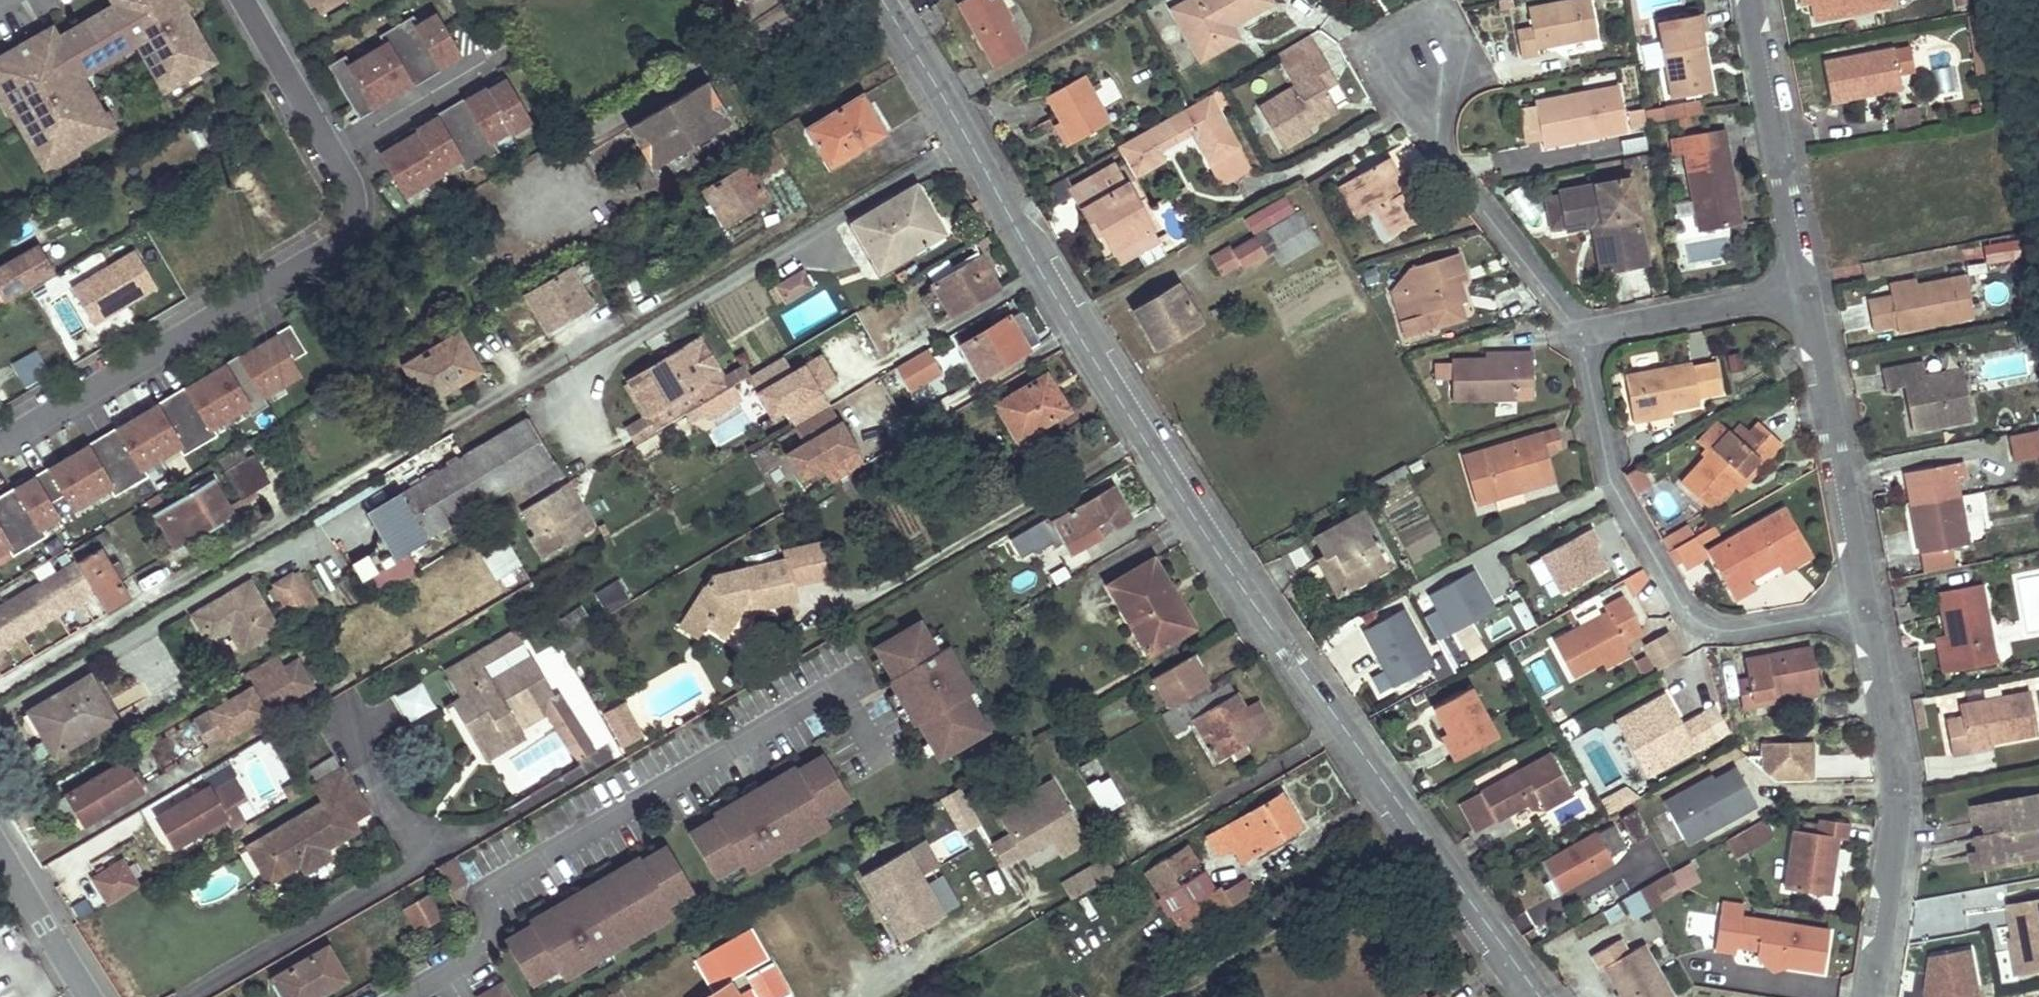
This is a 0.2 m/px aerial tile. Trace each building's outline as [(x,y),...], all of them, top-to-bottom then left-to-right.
[(206,65),(195,46),(198,44),(189,28),(193,26),(178,0),(123,0),(116,4),(56,39),(60,46),(48,54),(37,35),(0,57),(0,93),(43,167),(59,158),(58,157),(73,148),(74,151),(109,130),(101,116),(103,115),(78,72),(134,39),(159,81),(175,71),(180,80),(206,65)] [(988,0),(968,0),(960,5),(995,68),(1027,49),(1009,20),(1014,16),(1004,0),(994,0),(990,3),(988,0)] [(1199,0),(1190,0),(1174,9),(1178,16),(1201,3),(1199,0)] [(1201,3),(1178,16),(1192,42),(1209,32),(1214,43),(1236,31),(1233,26),(1230,21),(1237,16),(1240,23),(1274,3),(1273,0),(1199,0),(1201,3)] [(1522,57),(1539,54),(1538,46),(1597,36),(1590,0),(1560,0),(1530,5),(1533,26),(1517,28),(1522,57)] [(1813,3),(1816,22),(1882,10),(1880,0),(1812,0),(1813,3)] [(1882,10),(1892,8),(1891,0),(1880,0),(1882,10)] [(443,64),(463,52),(439,11),(422,21),(416,11),(382,31),(387,41),(354,60),(349,51),(331,61),(362,115),(377,106),(375,103),(414,81),(416,84),(445,67),(443,64)] [(1707,30),(1704,13),(1660,22),(1673,97),(1713,90),(1703,31),(1707,30)] [(1233,26),(1240,23),(1237,16),(1230,21),(1233,26)] [(50,28),(37,35),(48,54),(60,46),(56,39),(50,28)] [(1241,39),(1236,31),(1214,43),(1219,52),(1241,39)] [(1209,32),(1192,42),(1202,61),(1219,52),(1214,43),(1209,32)] [(1908,45),(1894,48),(1899,73),(1913,70),(1908,45)] [(1822,62),(1831,103),(1881,93),(1879,84),(1900,79),(1899,73),(1894,48),(1822,62)] [(1323,50),(1289,71),(1297,85),(1262,106),(1286,146),(1315,130),(1312,125),(1308,119),(1338,102),(1329,87),(1320,73),(1332,65),(1323,50)] [(1985,62),(1975,64),(1978,77),(1987,75),(1985,62)] [(1332,65),(1320,73),(1329,87),(1341,80),(1332,65)] [(175,71),(159,81),(164,90),(180,80),(175,71)] [(1072,141),(1110,121),(1083,73),(1045,95),(1072,141)] [(484,89),(485,91),(505,79),(502,74),(482,86),(484,89)] [(378,152),(402,194),(442,171),(441,168),(457,159),(462,168),(496,148),(491,139),(507,130),(509,133),(529,121),(505,79),(485,91),(484,89),(465,100),(463,97),(434,113),(435,117),(416,127),(418,130),(378,152)] [(1879,84),(1881,93),(1902,89),(1900,79),(1879,84)] [(729,121),(706,82),(633,125),(656,165),(688,146),(681,134),(690,127),(698,140),(729,121)] [(1630,133),(1620,85),(1535,102),(1535,107),(1520,109),(1526,143),(1542,141),(1543,143),(1607,131),(1608,138),(1630,133)] [(1209,95),(1203,98),(1216,122),(1222,119),(1209,95)] [(884,134),(861,96),(855,99),(878,137),(884,134)] [(1193,104),(1123,144),(1135,165),(1154,155),(1152,152),(1191,129),(1193,134),(1215,173),(1241,158),(1236,149),(1238,148),(1222,119),(1216,122),(1203,98),(1193,104)] [(1700,98),(1675,104),(1678,118),(1702,112),(1700,98)] [(878,137),(855,99),(806,128),(829,166),(878,137)] [(1338,102),(1308,119),(1312,125),(1341,108),(1338,102)] [(1675,104),(1666,106),(1669,120),(1678,118),(1675,104)] [(1644,109),(1629,111),(1632,132),(1647,129),(1644,109)] [(1916,110),(1896,114),(1899,129),(1919,125),(1916,110)] [(375,147),(378,152),(418,130),(416,127),(415,125),(375,147)] [(698,140),(690,127),(681,134),(688,146),(698,140)] [(1607,131),(1543,143),(1544,151),(1608,138),(1607,131)] [(784,164),(771,142),(705,182),(707,188),(704,191),(724,225),(769,199),(758,180),(784,164)] [(1698,234),(1742,226),(1728,145),(1684,153),(1698,234)] [(1154,155),(1135,165),(1141,174),(1159,165),(1154,155)] [(1350,157),(1343,161),(1346,166),(1353,163),(1350,157)] [(1412,184),(1404,188),(1387,157),(1352,177),(1369,209),(1374,206),(1391,235),(1428,214),(1412,184)] [(1241,158),(1215,173),(1220,181),(1246,167),(1241,158)] [(1155,228),(1131,185),(1119,163),(1075,189),(1086,210),(1101,236),(1106,234),(1115,251),(1155,228)] [(1632,176),(1620,178),(1623,199),(1636,197),(1632,176)] [(1646,250),(1636,197),(1623,199),(1620,178),(1561,189),(1561,191),(1568,229),(1568,231),(1592,226),(1603,223),(1608,257),(1646,250)] [(936,225),(914,186),(851,224),(879,272),(896,262),(893,257),(911,247),(909,242),(936,225)] [(1188,188),(1175,195),(1181,206),(1187,202),(1192,199),(1188,188)] [(1568,229),(1561,191),(1550,193),(1557,231),(1568,229)] [(1319,242),(1302,212),(1235,251),(1233,248),(1213,260),(1221,274),(1240,263),(1244,267),(1275,249),(1283,263),(1319,242)] [(1608,257),(1603,223),(1592,226),(1601,273),(1608,257)] [(942,235),(936,225),(909,242),(911,247),(893,257),(896,262),(942,235)] [(1163,241),(1155,228),(1115,251),(1123,264),(1163,241)] [(1984,244),(1985,260),(2010,258),(2009,242),(1984,244)] [(39,245),(0,268),(0,296),(2,300),(53,270),(39,245)] [(91,322),(158,286),(136,245),(68,281),(91,322)] [(1648,264),(1646,250),(1608,257),(1601,273),(1648,264)] [(999,284),(982,254),(934,281),(952,312),(999,284)] [(1465,275),(1458,254),(1413,267),(1427,314),(1461,305),(1466,304),(1461,287),(1458,278),(1465,275)] [(590,304),(569,268),(526,294),(546,330),(590,304)] [(801,270),(776,285),(786,300),(810,285),(801,270)] [(1458,278),(1461,287),(1468,285),(1465,275),(1458,278)] [(1887,281),(1889,289),(1916,285),(1915,277),(1887,281)] [(1895,331),(1959,320),(1951,279),(1916,285),(1889,289),(1890,295),(1868,299),(1873,329),(1894,326),(1895,331)] [(1201,324),(1177,285),(1135,309),(1158,349),(1201,324)] [(1466,322),(1461,305),(1427,314),(1432,331),(1466,322)] [(1222,316),(1217,308),(1211,311),(1216,319),(1222,316)] [(961,346),(980,379),(1040,344),(1021,311),(961,346)] [(485,323),(478,313),(466,320),(471,330),(485,323)] [(1407,338),(1432,331),(1427,314),(1402,321),(1407,338)] [(88,446),(69,458),(93,497),(110,487),(115,495),(150,475),(144,466),(178,447),(183,455),(217,435),(212,426),(245,406),(250,415),(268,404),(263,396),(297,376),(288,362),(305,351),(289,324),(275,333),(277,336),(241,357),(239,354),(224,363),(225,365),(186,388),(185,386),(156,403),(157,405),(117,429),(116,427),(87,444),(88,446)] [(480,371),(458,333),(404,365),(425,401),(480,371)] [(648,411),(657,428),(719,392),(731,385),(725,374),(701,334),(667,354),(637,371),(628,377),(630,380),(648,411)] [(902,363),(895,367),(908,390),(940,371),(927,348),(902,363)] [(13,363),(26,387),(50,373),(36,349),(13,363)] [(635,367),(637,371),(667,354),(664,350),(635,367)] [(1532,354),(1514,354),(1514,360),(1485,360),(1436,361),(1436,383),(1452,383),(1453,402),(1533,401),(1532,354)] [(785,408),(795,425),(829,405),(819,388),(834,379),(820,355),(791,371),(782,355),(749,374),(747,375),(771,416),(785,408)] [(1723,391),(1718,361),(1693,366),(1692,362),(1625,373),(1634,421),(1651,418),(1650,412),(1673,408),(1699,404),(1698,396),(1723,391)] [(725,374),(731,385),(734,383),(747,375),(749,374),(743,363),(725,374)] [(1971,420),(1962,370),(1925,376),(1923,364),(1882,372),(1885,390),(1903,387),(1913,385),(1915,395),(1911,402),(1906,403),(1909,415),(1919,413),(1922,429),(1971,420)] [(993,405),(1020,452),(1023,456),(1049,441),(1047,437),(1042,426),(1067,412),(1046,376),(993,405)] [(642,414),(648,411),(630,380),(624,383),(642,414)] [(1915,395),(1913,385),(1903,387),(1906,403),(1911,402),(1915,395)] [(864,464),(829,405),(795,425),(806,444),(798,449),(811,472),(824,464),(834,482),(864,464)] [(1651,418),(1673,413),(1673,408),(1650,412),(1651,418)] [(636,440),(657,428),(648,411),(642,414),(626,424),(636,440)] [(1919,413),(1909,415),(1911,431),(1922,429),(1919,413)] [(1728,428),(1719,418),(1691,449),(1701,459),(1728,428)] [(1739,418),(1730,429),(1741,441),(1751,430),(1739,418)] [(561,476),(526,419),(462,456),(488,500),(522,480),(530,493),(561,476)] [(1785,443),(1761,421),(1753,431),(1751,430),(1741,441),(1730,429),(1728,428),(1701,459),(1679,482),(1712,512),(1736,487),(1761,459),(1766,463),(1785,443)] [(2006,430),(2009,458),(2038,455),(2038,433),(2038,427),(2006,430)] [(1556,429),(1540,434),(1545,454),(1562,450),(1556,429)] [(1545,454),(1540,434),(1464,457),(1478,502),(1541,483),(1534,458),(1545,454)] [(398,495),(462,456),(450,435),(385,473),(389,480),(398,495)] [(226,470),(246,458),(239,446),(218,458),(226,470)] [(269,480),(254,454),(246,458),(226,470),(241,496),(255,489),(269,480)] [(1553,480),(1545,454),(1534,458),(1541,483),(1553,480)] [(488,500),(462,456),(398,495),(368,512),(391,551),(393,555),(402,550),(488,500)] [(8,548),(13,556),(47,536),(42,527),(60,517),(51,503),(64,495),(73,509),(93,497),(69,458),(50,469),(49,467),(34,476),(35,478),(16,489),(15,487),(0,496),(0,552),(8,548)] [(1761,459),(1736,487),(1741,492),(1766,463),(1761,459)] [(1644,463),(1625,470),(1631,491),(1651,484),(1644,463)] [(1919,555),(1965,547),(1952,484),(1962,482),(1959,463),(1904,473),(1919,555)] [(1407,466),(1384,478),(1390,489),(1412,476),(1407,466)] [(389,480),(385,473),(312,516),(316,523),(389,480)] [(229,503),(214,478),(155,513),(174,543),(198,530),(201,535),(236,515),(234,512),(229,503)] [(577,500),(566,481),(520,508),(535,534),(532,537),(543,556),(586,530),(581,520),(572,505),(577,500)] [(1130,518),(1113,488),(1050,523),(1061,542),(1066,539),(1073,552),(1100,536),(1099,535),(1093,525),(1106,518),(1113,528),(1130,518)] [(258,496),(255,489),(241,496),(229,503),(234,512),(258,496)] [(586,516),(577,500),(572,505),(581,520),(586,516)] [(1806,546),(1784,507),(1710,548),(1736,597),(1755,586),(1750,577),(1779,561),(1806,546)] [(1369,531),(1372,529),(1361,509),(1314,534),(1324,553),(1333,569),(1322,574),(1335,596),(1375,573),(1356,537),(1369,531)] [(1113,528),(1106,518),(1093,525),(1099,535),(1113,528)] [(1051,543),(1039,522),(1009,538),(1020,558),(1030,552),(1032,554),(1051,543)] [(495,523),(472,537),(497,577),(520,562),(495,523)] [(1689,525),(1663,540),(1669,551),(1678,546),(1681,544),(1696,536),(1689,525)] [(201,535),(198,530),(174,543),(177,549),(201,535)] [(1388,566),(1369,531),(1356,537),(1375,573),(1388,566)] [(1706,554),(1696,536),(1681,544),(1678,546),(1685,558),(1688,565),(1706,554)] [(785,552),(786,561),(711,576),(695,603),(711,614),(705,623),(725,636),(741,613),(738,604),(749,601),(751,610),(789,602),(785,587),(783,579),(790,577),(792,583),(793,586),(827,579),(820,545),(785,552)] [(1595,557),(1589,546),(1528,582),(1534,593),(1595,557)] [(1676,563),(1685,558),(1678,546),(1669,551),(1676,563)] [(1806,546),(1779,561),(1784,571),(1812,555),(1806,546)] [(100,548),(77,562),(94,592),(107,614),(131,600),(100,548)] [(371,596),(414,571),(402,550),(393,555),(391,551),(356,571),(371,596)] [(1333,569),(1324,553),(1314,559),(1322,574),(1333,569)] [(1171,587),(1154,559),(1108,586),(1148,654),(1175,638),(1171,631),(1182,624),(1163,591),(1171,587)] [(94,592),(77,562),(0,607),(0,648),(94,592)] [(1645,568),(1627,577),(1636,592),(1649,575),(1645,568)] [(2006,625),(2010,642),(2038,636),(2038,570),(2011,577),(2022,621),(2006,625)] [(315,613),(292,575),(275,584),(277,588),(287,605),(298,623),(315,613)] [(792,583),(790,577),(783,579),(785,587),(792,583)] [(793,586),(792,583),(785,587),(789,602),(796,601),(793,586)] [(276,631),(248,584),(193,614),(203,631),(213,625),(220,637),(230,631),(242,650),(276,631)] [(1994,666),(1979,585),(1935,593),(1951,674),(1994,666)] [(1194,627),(1171,587),(1163,591),(1182,624),(1171,631),(1175,638),(1194,627)] [(287,605),(277,588),(270,593),(281,611),(287,605)] [(1499,625),(1481,595),(1462,606),(1465,612),(1439,626),(1452,652),(1499,625)] [(1643,631),(1624,596),(1604,607),(1606,611),(1553,640),(1573,677),(1601,662),(1627,647),(1624,643),(1643,631)] [(711,614),(695,603),(689,614),(705,623),(711,614)] [(1361,627),(1383,667),(1368,675),(1379,695),(1437,663),(1405,604),(1361,627)] [(937,760),(985,733),(964,697),(971,693),(952,661),(942,667),(917,624),(873,650),(891,680),(887,682),(913,727),(917,725),(937,760)] [(1640,639),(1659,669),(1684,653),(1666,624),(1640,639)] [(220,637),(213,625),(203,631),(210,643),(220,637)] [(523,643),(516,630),(445,671),(461,698),(471,716),(462,723),(479,753),(504,739),(499,728),(514,719),(515,720),(555,697),(532,657),(491,680),(484,666),(523,643)] [(1431,637),(1429,630),(1423,633),(1426,639),(1431,637)] [(1627,647),(1601,662),(1606,670),(1631,656),(1627,647)] [(1751,697),(1814,686),(1808,648),(1744,658),(1747,676),(1751,697)] [(1209,684),(1192,655),(1153,678),(1169,708),(1209,684)] [(263,661),(241,673),(249,686),(129,757),(145,784),(312,685),(297,659),(270,674),(263,661)] [(117,720),(90,675),(27,711),(55,755),(117,720)] [(1742,708),(1753,706),(1751,697),(1747,676),(1737,677),(1742,708)] [(1243,712),(1225,679),(1162,715),(1173,736),(1196,724),(1214,758),(1231,748),(1242,742),(1270,726),(1258,704),(1243,712)] [(1461,755),(1498,735),(1471,685),(1434,706),(1447,730),(1461,755)] [(1816,695),(1814,686),(1751,697),(1753,706),(1816,695)] [(1989,743),(2036,734),(2028,693),(1958,706),(1960,720),(1942,723),(1949,758),(1966,755),(1965,747),(1989,743)] [(1718,739),(1704,713),(1683,725),(1667,696),(1629,716),(1638,733),(1625,740),(1646,777),(1718,739)] [(471,716),(461,698),(450,703),(462,723),(471,716)] [(637,725),(625,703),(605,715),(618,736),(637,725)] [(1718,706),(1704,713),(1718,739),(1732,731),(1718,706)] [(1638,733),(1629,716),(1616,723),(1625,740),(1638,733)] [(515,720),(514,719),(499,728),(504,739),(479,753),(483,761),(525,738),(515,720)] [(642,734),(637,725),(618,736),(623,746),(642,734)] [(1453,760),(1461,755),(1447,730),(1439,735),(1453,760)] [(533,740),(496,762),(513,791),(550,770),(533,740)] [(1245,750),(1242,742),(1231,748),(1236,756),(1245,750)] [(1781,755),(1773,742),(1761,748),(1768,762),(1781,755)] [(1990,751),(1989,743),(1965,747),(1966,755),(1990,751)] [(1106,775),(1093,751),(1072,763),(1086,786),(1106,775)] [(1551,752),(1480,789),(1495,820),(1527,804),(1527,803),(1538,798),(1541,804),(1544,810),(1573,795),(1551,752)] [(848,800),(822,756),(778,782),(776,778),(729,806),(731,809),(687,835),(713,879),(739,864),(745,874),(763,863),(760,859),(807,832),(809,836),(827,826),(821,816),(848,800)] [(1662,794),(1683,841),(1758,807),(1737,760),(1662,794)] [(142,792),(125,762),(109,771),(107,768),(65,793),(66,795),(79,817),(84,826),(142,792)] [(358,795),(344,769),(315,786),(324,802),(248,847),(268,881),(300,862),(306,871),(331,856),(327,848),(357,830),(343,804),(358,795)] [(1106,775),(1086,786),(1102,813),(1121,802),(1106,775)] [(246,798),(235,780),(224,786),(235,805),(246,798)] [(1009,836),(1022,857),(1078,824),(1052,781),(996,814),(1009,836)] [(959,834),(981,822),(961,784),(938,796),(959,834)] [(213,843),(246,824),(235,805),(224,786),(211,794),(208,789),(157,818),(174,847),(205,829),(213,843)] [(1085,787),(1067,797),(1083,824),(1101,814),(1085,787)] [(1480,789),(1460,800),(1475,830),(1495,820),(1480,789)] [(79,817),(66,795),(52,804),(64,825),(79,817)] [(1299,828),(1280,795),(1206,837),(1216,856),(1231,848),(1240,862),(1299,828)] [(1982,804),(1985,822),(1987,836),(1977,837),(1980,851),(1984,870),(2036,860),(2030,828),(2038,826),(2038,817),(2035,795),(1982,804)] [(1530,810),(1541,804),(1538,798),(1527,803),(1530,810)] [(1982,804),(1972,806),(1975,824),(1985,822),(1982,804)] [(1784,889),(1830,896),(1839,838),(1849,841),(1852,825),(1819,819),(1816,834),(1794,831),(1784,889)] [(1767,820),(1726,834),(1732,853),(1773,839),(1767,820)] [(1625,847),(1612,825),(1577,845),(1575,843),(1541,862),(1557,892),(1613,859),(1610,856),(1625,847)] [(2036,860),(2038,859),(2038,826),(2030,828),(2036,860)] [(1009,836),(992,846),(1005,868),(1022,857),(1009,836)] [(936,866),(921,840),(904,850),(919,876),(936,866)] [(1145,870),(1183,933),(1249,895),(1240,880),(1228,887),(1225,882),(1214,888),(1188,845),(1145,870)] [(680,873),(665,848),(657,853),(672,877),(680,873)] [(919,876),(904,850),(862,875),(901,941),(943,917),(919,876)] [(1984,870),(1980,851),(1970,853),(1973,871),(1984,870)] [(504,944),(529,987),(556,971),(561,981),(579,970),(576,966),(606,949),(609,953),(626,943),(623,939),(639,929),(642,933),(671,916),(666,906),(691,892),(680,873),(672,877),(657,853),(640,863),(638,859),(609,877),(611,880),(595,889),(592,886),(546,913),(548,918),(504,944)] [(1095,860),(1105,877),(1115,871),(1105,855),(1095,860)] [(465,880),(452,857),(437,866),(450,889),(465,880)] [(91,876),(108,905),(139,887),(122,858),(91,876)] [(1071,897),(1105,877),(1095,860),(1061,880),(1071,897)] [(1595,911),(1618,900),(1612,889),(1590,899),(1595,911)] [(1645,914),(1653,910),(1641,889),(1633,894),(1645,914)] [(404,908),(418,933),(441,919),(427,895),(404,908)] [(2008,907),(2014,940),(2019,939),(2026,973),(2038,971),(2038,901),(2008,907)] [(1822,974),(1829,933),(1741,918),(1736,947),(1758,951),(1756,958),(1788,962),(1787,968),(1822,974)] [(1678,996),(1647,944),(1632,952),(1631,952),(1623,938),(1592,955),(1599,970),(1606,966),(1624,996),(1677,996),(1678,996)] [(2014,940),(2009,941),(2015,975),(2026,973),(2019,939),(2014,940)] [(1975,944),(1919,951),(1925,996),(1982,996),(1975,944)] [(326,946),(271,977),(283,996),(312,996),(345,978),(326,946)] [(1787,970),(1787,968),(1788,962),(1756,958),(1773,977),(1787,970)] [(772,962),(746,977),(754,990),(741,996),(785,996),(790,994),(772,962)] [(481,996),(511,996),(503,984),(481,996)] [(730,984),(709,996),(738,996),(730,984)]
